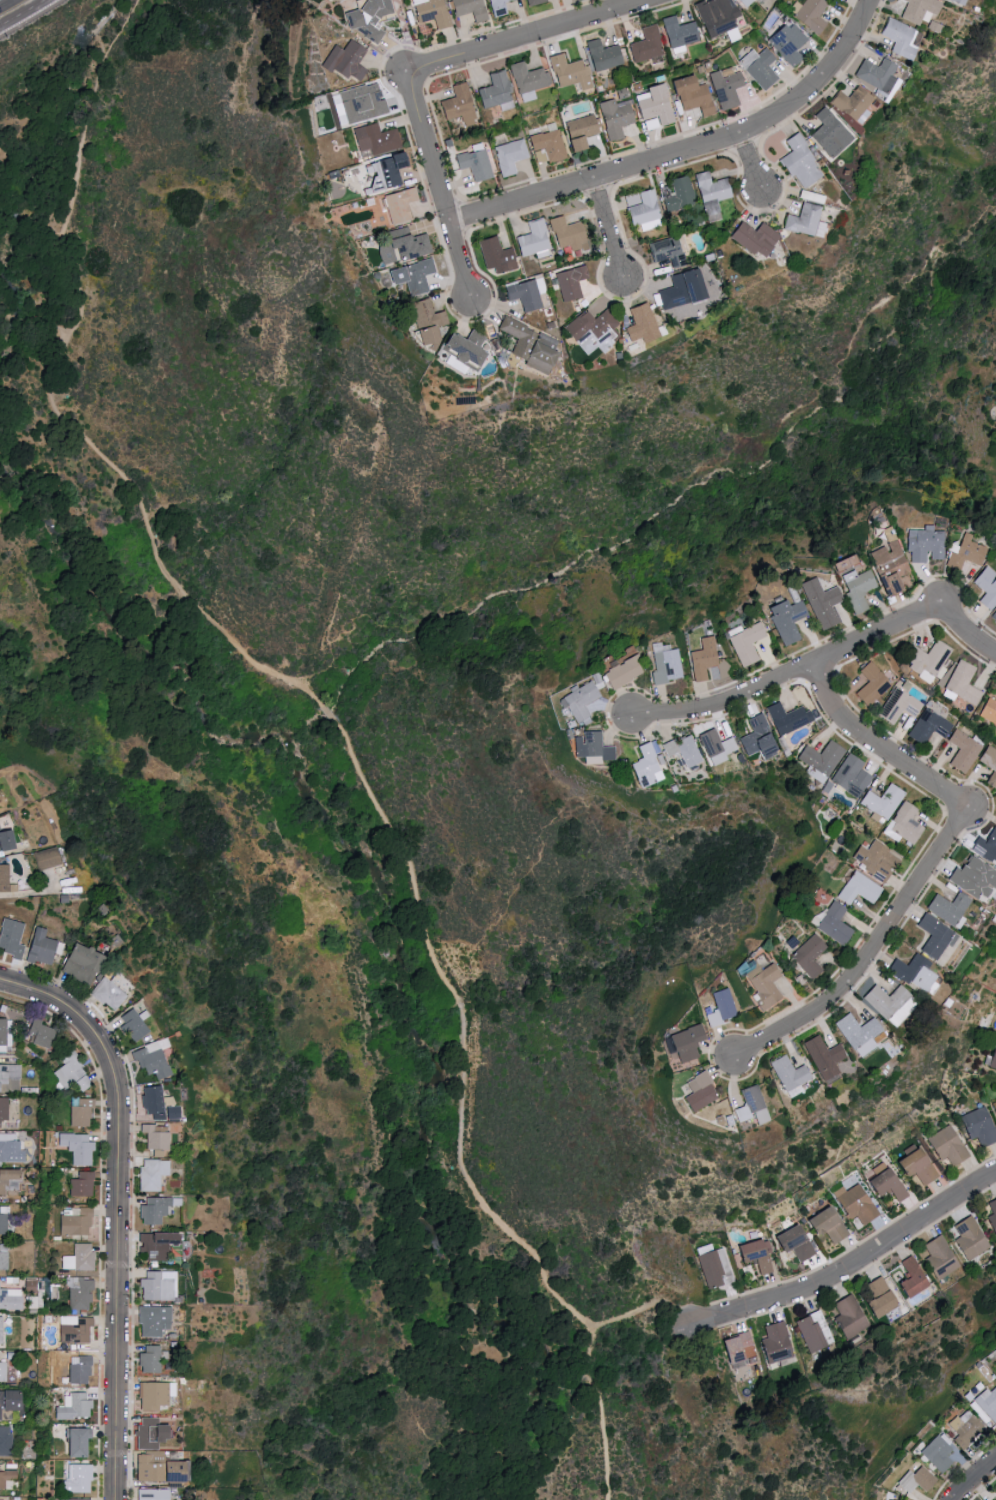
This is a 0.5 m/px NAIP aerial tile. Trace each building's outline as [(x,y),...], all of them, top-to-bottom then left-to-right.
[(389,0),(359,0),(361,7),(342,12),(347,29),(354,27),(357,36),(368,33),(371,42),(382,39),(376,17),(392,13),(389,0)] [(416,23),(432,19),(435,29),(449,25),(442,0),(410,0),(416,23)] [(479,0),(449,0),(453,17),(470,13),(472,23),(484,20),(479,0)] [(491,17),(505,14),(502,1),(506,0),(486,0),(491,17)] [(730,19),(736,16),(730,0),(703,0),(693,4),(706,38),(734,27),(730,19)] [(819,0),(803,0),(799,5),(794,1),(786,11),(815,35),(825,23),(816,16),(825,5),(819,0)] [(918,25),(922,10),(935,15),(940,0),(901,0),(904,1),(898,18),(918,25)] [(682,45),(698,41),(693,21),(675,25),(673,15),(660,18),(669,54),(683,50),(682,45)] [(913,28),(885,16),(877,34),(892,41),(888,51),(910,60),(915,47),(906,43),(913,28)] [(800,57),(793,49),(805,39),(789,19),(765,38),(789,67),(800,57)] [(627,44),(632,62),(662,54),(653,23),(639,27),(642,39),(627,44)] [(592,73),(622,64),(615,44),(600,49),(597,38),(583,42),(592,73)] [(332,45),(319,65),(343,80),(347,75),(358,82),(365,70),(355,64),(364,49),(348,39),(341,50),(332,45)] [(750,49),(736,62),(763,90),(776,77),(765,66),(773,58),(763,48),(756,55),(750,49)] [(576,83),(578,91),(591,87),(583,58),(564,63),(561,52),(547,56),(556,89),(576,83)] [(893,77),(889,75),(894,65),(880,58),(876,66),(860,59),(850,80),(884,96),(893,77)] [(532,90),(549,84),(543,66),(525,72),(521,60),(508,64),(521,103),(535,98),(532,90)] [(481,109),(498,104),(499,110),(513,107),(502,69),(487,73),(490,85),(475,89),(481,109)] [(738,106),(734,88),(743,86),(739,72),(720,76),(719,70),(708,72),(717,110),(738,106)] [(669,80),(679,112),(698,106),(700,117),(713,113),(704,83),(693,86),(689,74),(669,80)] [(436,101),(442,120),(459,116),(461,125),(475,122),(464,81),(450,85),(453,96),(436,101)] [(337,90),(344,123),(386,114),(382,97),(379,98),(376,82),(337,90)] [(643,86),(645,93),(636,95),(643,129),(672,123),(662,82),(643,86)] [(827,103),(859,125),(867,112),(863,110),(871,98),(854,86),(846,97),(836,90),(827,103)] [(634,123),(628,103),(616,107),(613,98),(596,103),(607,142),(622,138),(619,127),(634,123)] [(812,115),(820,125),(808,134),(827,158),(850,140),(823,106),(812,115)] [(585,147),(583,137),(597,133),(592,114),(561,122),(570,152),(585,147)] [(371,155),(400,147),(395,128),(378,132),(376,122),(350,129),(356,151),(369,148),(371,155)] [(565,158),(557,128),(527,136),(531,151),(543,148),(547,163),(565,158)] [(822,174),(795,132),(782,140),(789,151),(776,159),(788,177),(792,175),(801,188),(822,174)] [(493,146),(500,177),(515,173),(512,161),(527,158),(522,139),(493,146)] [(473,182),(492,177),(484,147),(454,155),(458,169),(469,166),(473,182)] [(400,184),(396,168),(404,166),(401,153),(374,160),(382,189),(400,184)] [(705,222),(720,219),(716,201),(730,197),(724,178),(708,182),(706,171),(693,174),(705,222)] [(659,188),(664,210),(694,203),(687,175),(668,179),(670,185),(659,188)] [(409,220),(406,202),(416,200),(414,188),(383,194),(388,223),(409,220)] [(660,218),(651,188),(637,192),(640,203),(624,208),(629,226),(638,224),(640,231),(653,228),(651,220),(660,218)] [(824,223),(816,221),(820,206),(801,201),(796,217),(785,214),(781,228),(820,238),(824,223)] [(565,225),(561,214),(547,219),(557,249),(568,245),(570,251),(582,247),(579,239),(586,237),(580,220),(565,225)] [(514,236),(518,256),(534,253),(535,258),(548,255),(541,218),(525,221),(528,233),(514,236)] [(779,235),(760,221),(753,230),(739,220),(727,236),(752,255),(755,251),(763,257),(779,235)] [(429,252),(425,233),(408,237),(406,227),(382,232),(385,244),(376,246),(380,264),(393,261),(429,252)] [(483,269),(492,267),(494,273),(515,268),(510,247),(499,250),(495,235),(476,240),(483,269)] [(646,244),(651,263),(668,259),(670,268),(683,265),(675,236),(646,244)] [(387,285),(404,281),(407,296),(427,291),(423,275),(434,272),(431,259),(384,269),(387,285)] [(587,278),(584,266),(554,271),(560,301),(580,298),(577,280),(587,278)] [(668,275),(671,287),(656,291),(661,310),(704,298),(696,267),(668,275)] [(541,307),(538,291),(539,291),(537,279),(502,286),(505,301),(519,298),(521,311),(541,307)] [(437,340),(434,327),(445,324),(442,310),(430,314),(426,298),(407,302),(413,329),(411,330),(415,346),(437,340)] [(642,342),(659,336),(645,301),(627,308),(634,324),(623,328),(628,342),(640,337),(642,342)] [(562,326),(572,342),(589,331),(600,348),(618,337),(612,327),(616,325),(606,309),(591,318),(586,310),(562,326)] [(545,373),(553,352),(551,351),(556,340),(535,332),(536,330),(501,316),(495,329),(516,338),(508,357),(545,373)] [(482,337),(468,329),(461,341),(445,332),(436,349),(472,370),(482,353),(475,349),(482,337)] [(924,531),(924,527),(933,527),(933,534),(943,534),(943,560),(931,560),(931,553),(926,553),(926,564),(910,564),(910,553),(905,553),(905,531),(924,531)] [(979,566),(986,547),(970,541),(972,535),(963,532),(954,554),(950,552),(945,566),(958,571),(963,560),(979,566)] [(886,555),(890,553),(886,545),(895,541),(910,573),(898,578),(904,593),(887,600),(873,569),(875,568),(869,555),(883,549),(886,555)] [(995,593),(995,572),(986,564),(971,581),(984,593),(977,601),(988,611),(995,602),(995,594),(995,593)] [(841,578),(854,571),(856,577),(868,571),(877,588),(866,594),(867,596),(864,598),(870,609),(856,616),(846,595),(849,594),(841,578)] [(801,586),(815,579),(823,595),(837,588),(844,602),(832,608),(833,610),(834,609),(841,623),(822,632),(801,586)] [(768,610),(772,617),(770,618),(785,649),(802,641),(794,624),(809,617),(802,602),(789,608),(786,601),(768,610)] [(727,639),(760,623),(768,638),(752,645),(760,661),(742,670),(727,639)] [(700,640),(714,637),(720,667),(706,669),(708,681),(695,683),(690,653),(702,651),(700,640)] [(912,645),(926,655),(937,639),(953,650),(933,679),(923,672),(920,677),(909,669),(912,665),(902,658),(912,645)] [(654,655),(679,650),(684,679),(668,682),(668,685),(654,688),(652,675),(657,674),(654,655)] [(610,673),(609,671),(619,666),(619,667),(623,665),(623,663),(638,654),(644,664),(639,667),(643,674),(614,691),(605,676),(610,673)] [(943,690),(959,661),(976,670),(967,686),(981,693),(974,707),(943,690)] [(860,672),(871,662),(893,687),(868,709),(855,695),(869,683),(860,672)] [(563,699),(578,725),(591,717),(585,707),(601,698),(591,682),(563,699)] [(877,716),(896,688),(924,706),(915,719),(903,711),(892,726),(877,716)] [(989,699),(995,703),(995,731),(977,721),(989,699)] [(766,709),(779,703),(785,716),(802,708),(805,713),(810,711),(815,722),(779,738),(766,709)] [(906,737),(926,708),(953,726),(944,739),(933,732),(922,748),(906,737)] [(739,740),(752,733),(746,721),(762,713),(773,735),(771,736),(780,754),(763,762),(758,753),(747,758),(739,740)] [(699,737),(714,730),(721,744),(733,739),(739,751),(727,757),(728,761),(713,768),(699,737)] [(948,743),(956,730),(982,748),(963,776),(949,765),(959,751),(948,743)] [(574,739),(581,739),(581,746),(585,746),(584,734),(601,734),(601,749),(615,749),(616,763),(601,763),(601,759),(574,759),(574,739)] [(676,742),(675,740),(662,746),(667,759),(679,753),(687,770),(703,762),(691,735),(676,742)] [(797,761),(806,747),(820,756),(830,741),(846,751),(827,780),(797,761)] [(632,766),(638,763),(637,761),(642,759),(638,748),(650,743),(657,758),(655,759),(664,779),(642,789),(632,766)] [(989,746),(995,751),(995,791),(986,784),(994,773),(978,762),(989,746)] [(830,782),(849,754),(864,764),(860,771),(872,779),(858,801),(830,782)] [(860,805),(869,792),(880,800),(891,785),(905,795),(885,823),(860,805)] [(896,825),(893,823),(897,816),(895,816),(904,801),(919,810),(912,821),(924,829),(913,846),(892,832),(896,825)] [(0,824),(0,852),(20,847),(17,829),(2,832),(0,824)] [(991,847),(995,840),(995,863),(994,861),(992,864),(971,850),(979,838),(991,847)] [(852,859),(860,846),(867,851),(874,841),(891,852),(889,854),(901,862),(884,887),(869,877),(870,875),(864,871),(866,868),(852,859)] [(34,853),(40,870),(63,863),(58,846),(34,853)] [(981,861),(995,872),(995,876),(987,888),(992,891),(986,899),(982,896),(978,902),(949,881),(957,869),(970,878),(981,861)] [(19,884),(11,884),(10,864),(0,864),(0,891),(19,891),(19,884)] [(837,897),(849,906),(856,895),(873,906),(884,890),(854,870),(837,897)] [(926,910),(937,895),(952,905),(960,894),(972,902),(954,929),(926,910)] [(815,929),(833,902),(847,911),(839,923),(853,932),(843,948),(815,929)] [(918,927),(927,915),(956,934),(937,963),(921,952),(931,936),(918,927)] [(5,918),(0,941),(0,948),(15,951),(14,958),(22,959),(25,944),(22,943),(26,922),(5,918)] [(55,965),(60,939),(47,937),(49,928),(36,926),(32,948),(26,947),(24,960),(55,965)] [(789,957),(815,935),(827,949),(814,961),(823,972),(812,982),(789,957)] [(66,970),(92,984),(100,970),(105,973),(113,956),(81,939),(66,970)] [(887,973),(896,960),(909,968),(917,955),(932,965),(929,971),(939,977),(927,995),(910,984),(908,987),(887,973)] [(742,973),(757,994),(755,995),(759,1000),(753,1004),(761,1016),(786,1000),(776,985),(785,978),(774,961),(762,969),(757,962),(742,973)] [(129,995),(107,976),(92,992),(115,1012),(129,995)] [(863,999),(876,987),(888,999),(901,987),(912,998),(887,1023),(863,999)] [(706,1016),(717,1012),(712,995),(728,989),(738,1017),(723,1022),(724,1025),(710,1030),(706,1016)] [(141,1018),(135,1008),(119,1018),(129,1033),(135,1042),(151,1032),(142,1017),(141,1018)] [(834,1024),(850,1013),(860,1027),(875,1017),(885,1031),(872,1041),(876,1047),(859,1059),(834,1024)] [(44,1020),(35,1017),(31,1032),(37,1034),(34,1043),(52,1049),(58,1029),(43,1024),(44,1020)] [(669,1037),(675,1053),(677,1052),(681,1065),(700,1058),(696,1049),(698,1048),(697,1044),(708,1040),(701,1023),(685,1030),(686,1031),(669,1037)] [(803,1045),(818,1036),(827,1052),(840,1045),(848,1058),(835,1065),(840,1074),(824,1083),(803,1045)] [(995,1040),(986,1067),(995,1070),(995,1040)] [(159,1080),(173,1075),(160,1041),(133,1051),(140,1069),(146,1067),(149,1075),(156,1073),(159,1080)] [(62,1059),(65,1064),(53,1072),(64,1088),(87,1073),(73,1052),(62,1059)] [(769,1064),(785,1055),(794,1072),(804,1066),(812,1080),(786,1094),(769,1064)] [(693,1095),(687,1085),(694,1080),(693,1078),(706,1071),(713,1084),(710,1086),(718,1099),(694,1114),(685,1100),(693,1095)] [(82,1091),(91,1083),(83,1074),(74,1083),(82,1091)] [(740,1091),(745,1107),(734,1111),(738,1124),(752,1120),(750,1115),(766,1110),(758,1085),(740,1091)] [(154,1120),(183,1118),(182,1106),(165,1107),(163,1086),(144,1087),(146,1114),(154,1114),(154,1120)] [(0,1097),(0,1127),(2,1127),(2,1120),(11,1120),(10,1097),(0,1097)] [(93,1126),(94,1098),(72,1098),(71,1125),(93,1126)] [(985,1107),(995,1133),(995,1144),(981,1150),(977,1140),(970,1142),(959,1118),(985,1107)] [(172,1150),(172,1132),(156,1132),(156,1124),(143,1124),(143,1132),(150,1133),(150,1149),(156,1149),(156,1156),(161,1156),(162,1149),(172,1150)] [(926,1140),(950,1125),(969,1158),(952,1167),(947,1159),(940,1163),(926,1140)] [(0,1132),(0,1161),(9,1161),(9,1140),(1,1140),(1,1132),(0,1132)] [(72,1165),(95,1165),(95,1142),(90,1141),(90,1134),(62,1133),(61,1145),(73,1146),(72,1165)] [(896,1162),(921,1147),(939,1177),(922,1188),(915,1175),(906,1180),(896,1162)] [(143,1191),(163,1191),(163,1175),(172,1175),(172,1159),(143,1159),(143,1191)] [(868,1183),(890,1168),(910,1197),(898,1204),(889,1191),(879,1198),(868,1183)] [(71,1195),(95,1196),(96,1171),(79,1171),(79,1179),(72,1179),(71,1195)] [(835,1199),(859,1183),(880,1215),(862,1227),(856,1218),(850,1222),(835,1199)] [(163,1224),(163,1215),(173,1215),(173,1198),(148,1197),(148,1205),(143,1204),(143,1224),(163,1224)] [(988,1204),(994,1216),(987,1219),(995,1238),(995,1200),(988,1204)] [(10,1206),(0,1206),(0,1234),(10,1234),(10,1206)] [(807,1222),(829,1207),(849,1236),(834,1246),(826,1233),(818,1238),(807,1222)] [(63,1235),(93,1234),(93,1208),(63,1208),(63,1235)] [(955,1242),(961,1238),(955,1228),(972,1218),(991,1248),(968,1262),(955,1242)] [(774,1238),(799,1225),(815,1255),(800,1263),(793,1250),(783,1256),(774,1238)] [(171,1260),(171,1244),(183,1244),(182,1232),(141,1233),(141,1252),(148,1252),(148,1261),(171,1260)] [(924,1247),(941,1237),(961,1268),(937,1283),(924,1262),(930,1258),(924,1247)] [(743,1266),(737,1249),(762,1240),(773,1273),(761,1278),(757,1266),(753,1268),(752,1263),(743,1266)] [(62,1269),(95,1270),(96,1243),(75,1243),(75,1256),(63,1255),(62,1269)] [(9,1269),(9,1244),(0,1244),(0,1269),(9,1269)] [(697,1257),(723,1249),(734,1284),(708,1292),(697,1257)] [(900,1284),(910,1279),(901,1264),(913,1256),(931,1287),(909,1299),(900,1284)] [(143,1300),(175,1300),(176,1271),(147,1271),(147,1278),(143,1278),(143,1300)] [(68,1309),(93,1309),(94,1278),(70,1277),(68,1309)] [(867,1304),(874,1300),(866,1286),(882,1277),(900,1307),(876,1321),(867,1304)] [(23,1289),(1,1289),(0,1280),(0,1309),(24,1309),(23,1289)] [(833,1305),(851,1295),(871,1328),(848,1342),(834,1321),(840,1317),(833,1305)] [(140,1336),(162,1337),(163,1329),(172,1330),(173,1307),(141,1306),(140,1336)] [(819,1311),(794,1323),(810,1356),(835,1344),(819,1311)] [(761,1342),(767,1341),(764,1328),(785,1322),(795,1359),(768,1366),(761,1342)] [(758,1357),(750,1332),(721,1341),(729,1367),(758,1357)] [(141,1373),(162,1372),(162,1345),(145,1345),(145,1353),(141,1353),(141,1373)] [(93,1384),(93,1356),(72,1356),(71,1384),(93,1384)] [(8,1362),(0,1362),(0,1381),(8,1381),(8,1362)] [(160,1410),(160,1406),(170,1405),(169,1387),(175,1387),(175,1382),(141,1382),(142,1411),(160,1410)] [(974,1401),(977,1405),(973,1410),(992,1431),(995,1427),(995,1390),(991,1394),(987,1389),(974,1401)] [(3,1417),(3,1411),(27,1410),(27,1390),(0,1390),(0,1417),(3,1417)] [(93,1418),(93,1399),(88,1399),(88,1393),(65,1393),(65,1406),(58,1406),(58,1418),(93,1418)] [(957,1416),(946,1426),(957,1438),(954,1442),(964,1453),(988,1431),(974,1416),(964,1425),(957,1416)] [(161,1450),(161,1440),(174,1440),(174,1425),(160,1424),(160,1417),(140,1417),(139,1449),(161,1450)] [(12,1456),(12,1426),(0,1426),(0,1456),(12,1456)] [(93,1457),(93,1429),(67,1428),(67,1438),(74,1438),(73,1457),(93,1457)] [(920,1454),(937,1435),(953,1450),(945,1459),(951,1464),(941,1475),(920,1454)] [(194,1481),(194,1460),(168,1461),(167,1453),(139,1454),(140,1482),(194,1481)] [(93,1493),(94,1464),(69,1464),(68,1492),(93,1493)] [(897,1487),(915,1464),(937,1481),(927,1495),(917,1487),(909,1497),(897,1487)] [(6,1488),(6,1481),(19,1480),(18,1471),(0,1471),(0,1488),(6,1488)] [(171,1489),(140,1488),(140,1499),(171,1499),(171,1489)]
